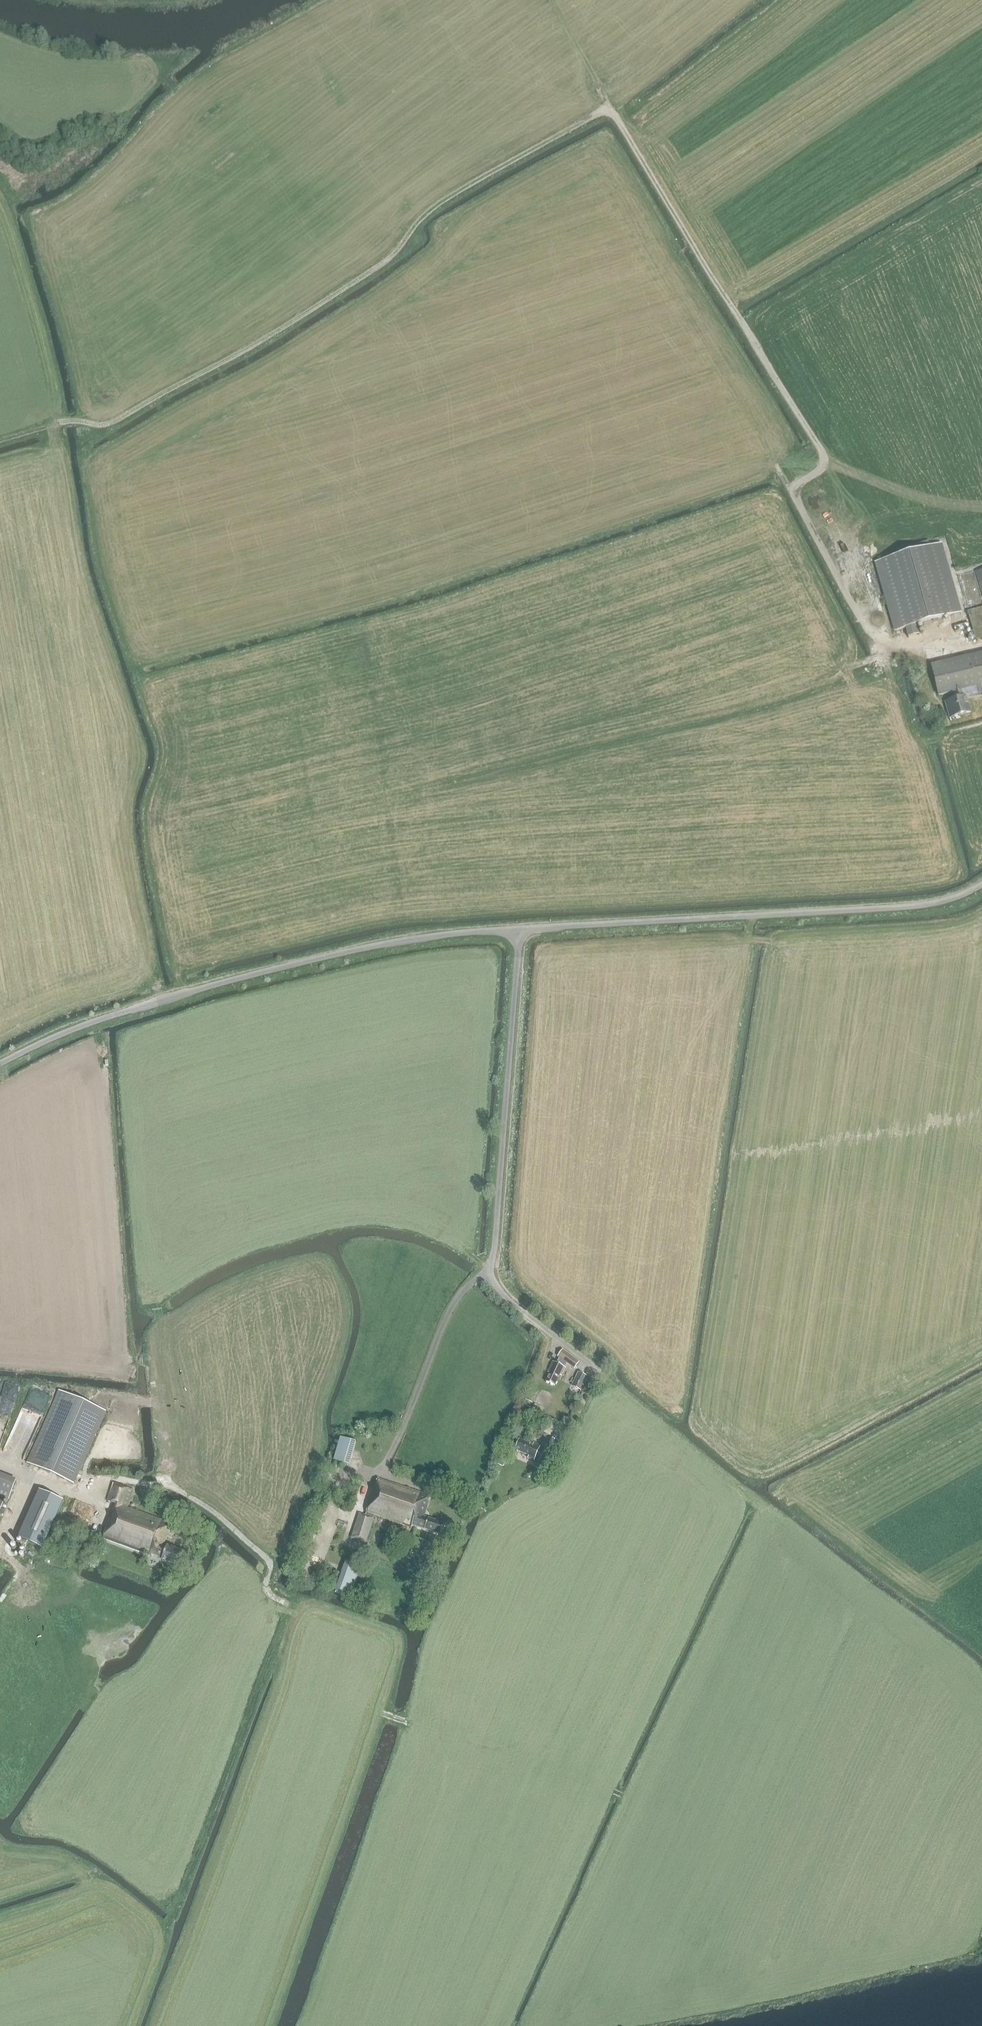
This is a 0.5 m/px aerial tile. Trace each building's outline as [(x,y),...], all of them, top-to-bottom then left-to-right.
[(905,629),(916,626),(961,612),(941,543),(929,546),(928,541),(895,550),(897,555),(874,562),(894,632),(905,629)] [(968,612),(976,641),(981,639),(981,608),(968,612)] [(949,719),(950,719),(949,716),(959,713),(960,715),(970,712),(966,697),(963,698),(961,691),(976,687),(978,694),(981,693),(981,653),(931,666),(938,696),(953,693),(955,700),(945,703),(949,719)] [(546,1382),(554,1386),(560,1375),(561,1376),(565,1368),(564,1368),(566,1363),(574,1369),(579,1362),(562,1350),(558,1357),(559,1358),(556,1364),(553,1362),(548,1372),(549,1373),(546,1382)] [(578,1373),(571,1386),(580,1391),(587,1377),(578,1373)] [(59,1391),(27,1463),(73,1484),(105,1412),(59,1391)] [(541,1430),(551,1435),(555,1425),(546,1421),(541,1430)] [(340,1438),(334,1461),(349,1466),(356,1443),(340,1438)] [(528,1458),(534,1461),(540,1446),(534,1443),(533,1445),(520,1440),(515,1450),(529,1456),(528,1458)] [(557,1440),(551,1453),(560,1457),(566,1444),(557,1440)] [(502,1466),(507,1457),(501,1454),(497,1464),(502,1466)] [(0,1475),(0,1497),(8,1501),(16,1481),(0,1475)] [(431,1496),(426,1495),(377,1479),(366,1513),(365,1516),(359,1514),(351,1539),(366,1543),(373,1519),(374,1516),(411,1528),(412,1525),(441,1535),(445,1524),(424,1517),(431,1496)] [(150,1554),(162,1559),(162,1560),(178,1566),(184,1552),(167,1546),(166,1548),(163,1546),(172,1524),(127,1508),(133,1491),(113,1484),(107,1501),(116,1505),(103,1539),(150,1556),(150,1554)] [(42,1548),(60,1499),(34,1489),(15,1538),(42,1548)] [(346,1561),(335,1590),(351,1596),(361,1567),(346,1561)]
